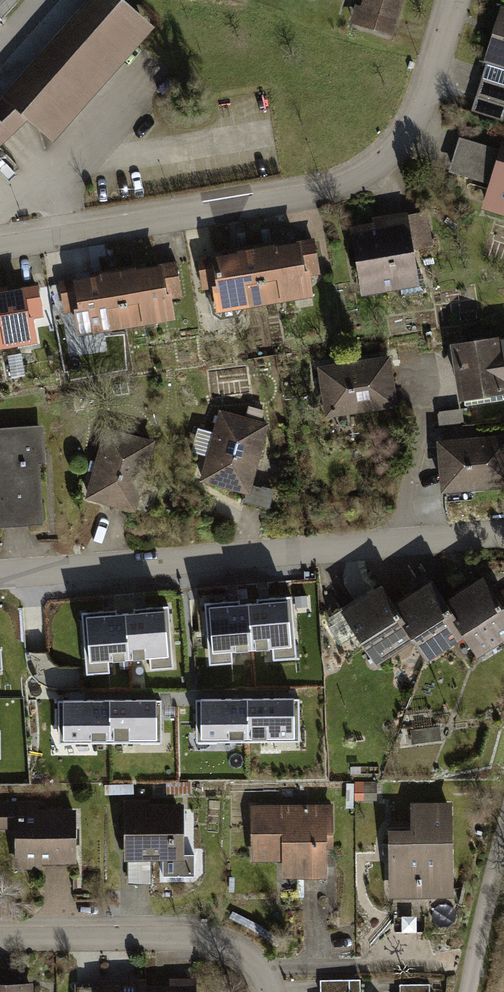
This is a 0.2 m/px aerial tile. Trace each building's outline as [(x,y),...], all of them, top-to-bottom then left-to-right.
[(28,122),(55,146),(157,28),(127,0),(88,0),(5,100),(0,105),(0,149),(28,122)] [(361,6),(357,5),(352,24),(396,37),(407,0),(363,0),(361,6)] [(501,5),(494,28),(482,64),(487,65),(503,71),(503,6),(501,5)] [(487,65),(472,113),(503,122),(503,118),(503,71),(487,65)] [(501,138),(498,147),(458,134),(446,170),(486,182),(478,207),(503,216),(503,139),(501,138)] [(371,221),(348,225),(359,294),(418,284),(412,248),(406,215),(405,209),(370,215),(371,221)] [(427,212),(406,215),(412,248),(432,244),(427,212)] [(216,257),(199,260),(204,291),(214,289),(210,296),(213,316),(222,321),(240,319),(245,312),(315,300),(312,276),(321,275),(315,240),(299,242),(298,246),(276,250),(275,247),(271,248),(240,253),(240,255),(238,255),(216,259),(216,257)] [(77,279),(59,282),(64,314),(76,312),(80,338),(175,323),(172,300),(182,298),(176,263),(159,266),(160,269),(138,273),(136,273),(136,270),(101,276),(101,278),(99,278),(77,281),(77,279)] [(38,344),(33,318),(43,316),(38,286),(23,289),(23,292),(0,296),(0,351),(38,344)] [(498,336),(498,334),(448,341),(457,398),(503,391),(503,335),(498,336)] [(388,355),(316,365),(323,415),(395,405),(388,355)] [(461,408),(438,411),(440,424),(462,421),(461,408)] [(250,499),(270,427),(219,413),(199,485),(250,499)] [(42,468),(46,467),(44,426),(0,429),(0,528),(45,525),(42,468)] [(155,442),(104,429),(84,503),(135,516),(155,442)] [(433,439),(437,491),(503,486),(503,433),(433,439)] [(339,609),(374,662),(413,637),(430,663),(462,642),(476,662),(503,643),(503,607),(482,574),(457,590),(442,600),(427,578),(406,591),(392,601),(379,583),(357,597),(339,609)] [(270,600),(248,602),(251,657),(295,654),(292,599),(270,600)] [(225,603),(204,605),(207,660),(251,657),(248,602),(225,603)] [(148,612),(125,613),(129,668),(173,665),(169,610),(148,612)] [(104,615),(81,616),(85,671),(129,668),(125,613),(104,615)] [(223,701),(196,701),(197,743),(247,742),(246,700),(223,701)] [(271,700),(246,700),(247,742),(299,741),(299,700),(271,700)] [(91,704),(57,704),(57,746),(109,746),(110,704),(91,704)] [(136,704),(110,704),(110,746),(162,746),(162,704),(136,704)] [(375,782),(354,783),(355,802),(376,801),(375,782)] [(149,799),(123,799),(124,859),(128,858),(150,858),(163,858),(163,875),(194,874),(194,852),(185,852),(184,801),(149,802),(149,799)] [(78,809),(37,811),(37,800),(0,801),(0,827),(14,826),(16,868),(42,867),(42,864),(80,862),(78,809)] [(408,827),(386,827),(386,849),(386,897),(453,897),(452,801),(408,801),(408,827)] [(335,804),(251,806),(252,860),(282,859),(282,875),(328,875),(327,848),(336,848),(335,804)] [(150,858),(128,858),(128,883),(150,882),(150,858)] [(100,979),(100,984),(100,991),(195,991),(195,977),(175,977),(168,977),(169,985),(146,985),(146,979),(132,979),(100,979)] [(319,981),(320,991),(360,991),(359,980),(319,981)] [(32,982),(12,982),(0,982),(0,991),(32,991),(32,982)] [(398,984),(398,991),(430,991),(430,983),(398,984)]
